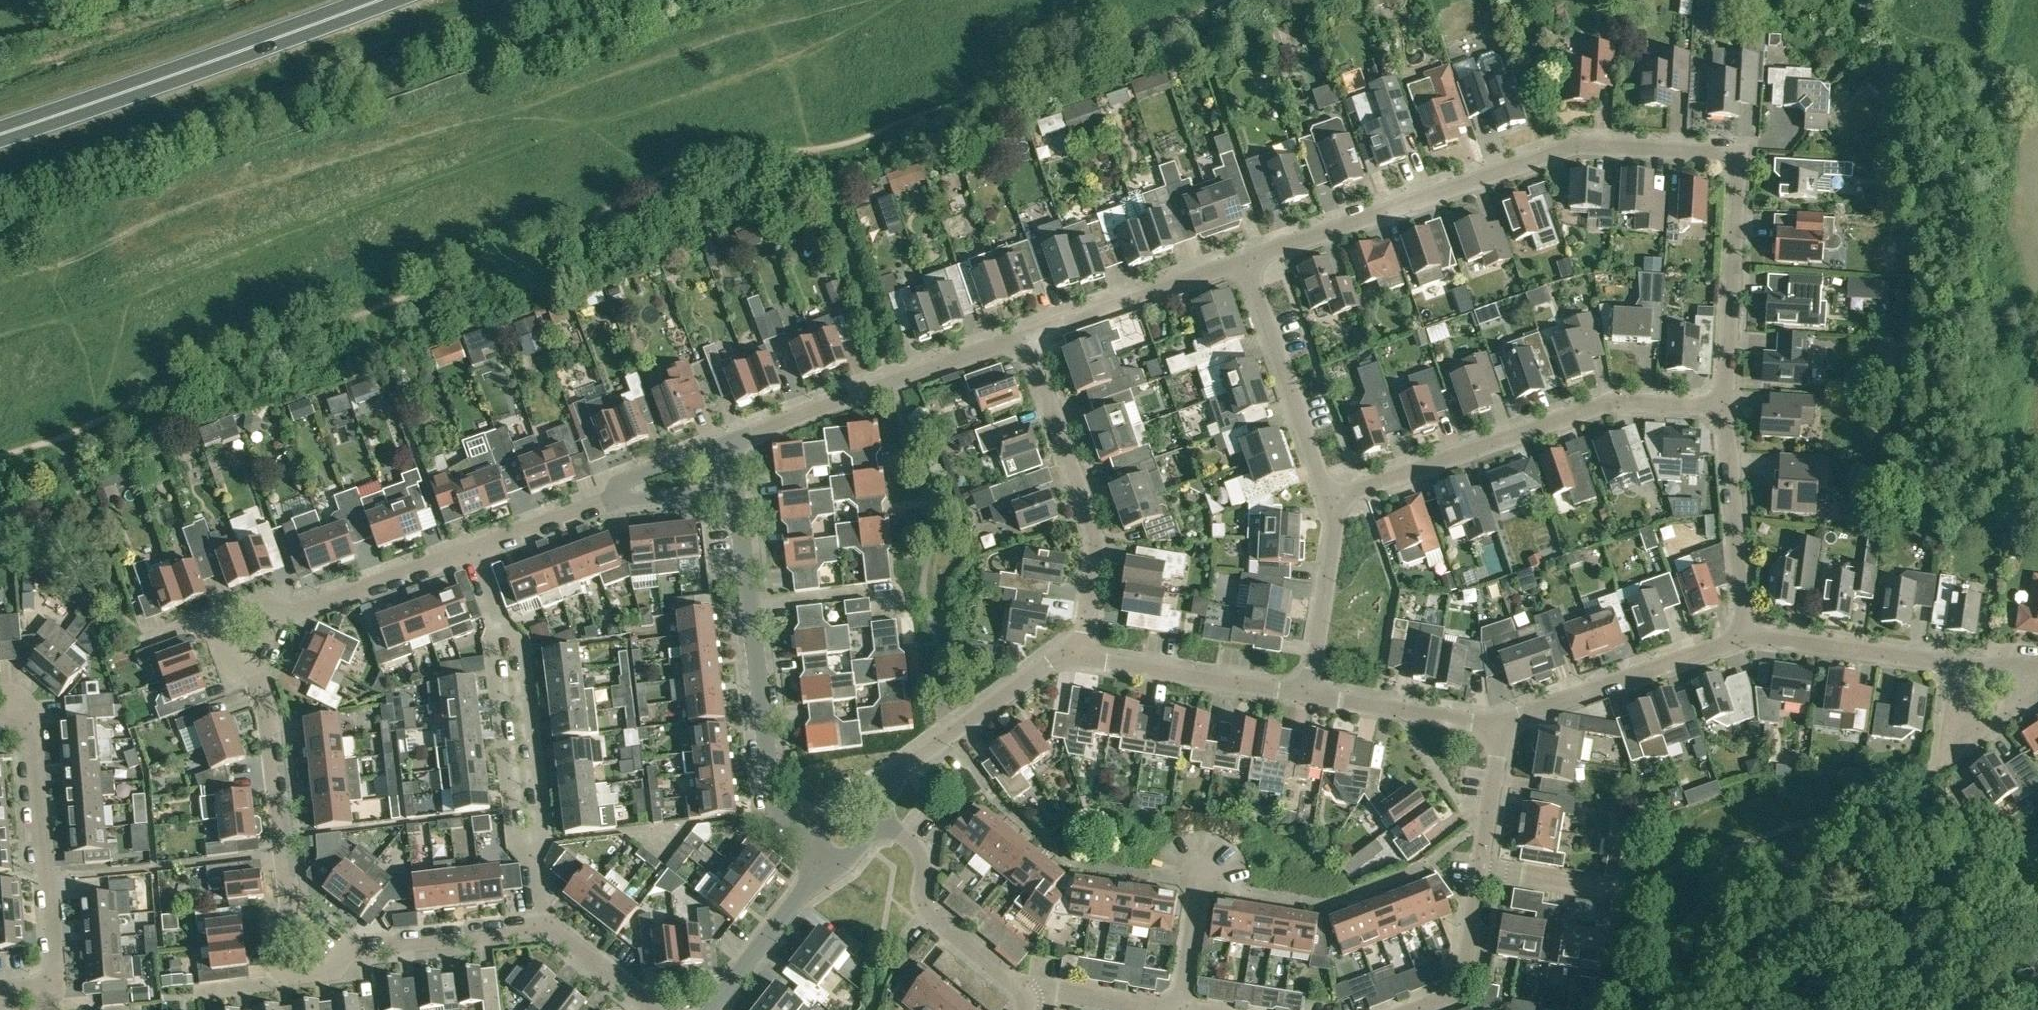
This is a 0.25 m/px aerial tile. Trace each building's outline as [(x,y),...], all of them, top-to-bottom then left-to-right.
[(1356,5),(1354,16),(1366,18),(1368,7),(1356,5)] [(1286,42),(1280,27),(1264,33),(1270,48),(1286,42)] [(1769,35),(1769,46),(1776,47),(1781,43),(1781,36),(1769,35)] [(1271,52),(1276,65),(1294,58),(1289,45),(1271,52)] [(1595,103),(1596,86),(1610,87),(1613,46),(1584,45),(1583,65),(1566,64),(1564,101),(1595,103)] [(1669,108),(1670,92),(1684,93),(1686,53),(1661,52),(1660,66),(1640,65),(1640,78),(1643,79),(1641,106),(1669,108)] [(1738,117),(1739,105),(1754,106),(1756,56),(1727,54),(1726,74),(1710,73),(1708,116),(1738,117)] [(1510,78),(1507,79),(1500,59),(1491,55),(1481,58),(1477,67),(1480,76),(1457,84),(1469,119),(1491,111),(1498,131),(1525,122),(1510,78)] [(1349,64),(1340,67),(1342,75),(1352,73),(1349,64)] [(1468,128),(1462,111),(1453,85),(1447,68),(1427,75),(1430,86),(1413,92),(1412,93),(1410,95),(1411,97),(1416,112),(1419,111),(1432,148),(1458,140),(1455,132),(1468,128)] [(1829,86),(1807,85),(1808,72),(1796,71),(1796,70),(1786,69),(1786,71),(1770,70),(1769,84),(1772,84),(1785,84),(1784,107),(1799,107),(1805,114),(1804,129),(1827,131),(1829,86)] [(1165,70),(1130,83),(1137,102),(1172,88),(1165,70)] [(1411,136),(1400,103),(1392,79),(1371,86),(1377,104),(1356,111),(1363,130),(1366,129),(1379,166),(1405,158),(1399,140),(1411,136)] [(1133,103),(1128,88),(1116,93),(1121,107),(1133,103)] [(1104,117),(1096,97),(1062,110),(1070,129),(1104,117)] [(1061,114),(1036,122),(1041,136),(1066,128),(1061,114)] [(1348,137),(1346,137),(1341,122),(1337,120),(1314,128),(1312,132),(1313,136),(1299,141),(1309,169),(1324,164),(1333,188),(1362,178),(1348,137)] [(1204,184),(1220,228),(1221,233),(1238,227),(1240,224),(1239,221),(1242,220),(1232,191),(1245,187),(1232,152),(1220,156),(1223,168),(1213,171),(1216,180),(1204,184)] [(1281,206),(1288,204),(1308,197),(1294,156),(1275,162),(1272,152),(1245,162),(1257,194),(1275,188),(1281,206)] [(953,153),(939,157),(945,177),(959,173),(953,153)] [(1829,192),(1830,177),(1851,178),(1851,164),(1774,160),(1774,173),(1781,174),(1779,197),(1816,199),(1816,192),(1829,192)] [(1874,160),(1873,170),(1894,171),(1895,161),(1874,160)] [(1221,233),(1220,228),(1204,184),(1193,188),(1190,179),(1182,182),(1175,162),(1159,167),(1166,187),(1174,211),(1187,207),(1197,236),(1200,235),(1201,238),(1204,239),(1221,233)] [(901,173),(889,177),(894,194),(907,190),(906,186),(901,173)] [(1612,230),(1613,221),(1615,188),(1601,187),(1602,176),(1572,174),(1570,209),(1588,210),(1588,220),(1598,221),(1598,229),(1612,230)] [(1661,231),(1663,205),(1664,193),(1650,192),(1651,175),(1623,174),(1621,214),(1636,215),(1635,230),(1661,231)] [(1703,223),(1706,186),(1681,184),(1679,212),(1667,211),(1666,237),(1678,237),(1679,232),(1682,232),(1689,226),(1690,223),(1703,223)] [(1174,211),(1166,187),(1142,196),(1141,192),(1136,191),(1128,193),(1129,197),(1139,224),(1150,256),(1151,256),(1173,248),(1163,220),(1175,215),(1174,211)] [(1558,243),(1542,197),(1527,202),(1524,194),(1502,202),(1515,241),(1531,235),(1537,250),(1558,243)] [(892,195),(877,200),(885,222),(900,217),(892,195)] [(1152,259),(1151,256),(1150,256),(1139,224),(1129,197),(1122,200),(1120,205),(1121,207),(1097,215),(1099,222),(1107,243),(1119,239),(1129,267),(1152,259)] [(1482,218),(1474,220),(1472,216),(1462,220),(1463,224),(1455,227),(1468,263),(1483,257),(1486,267),(1511,259),(1498,222),(1485,227),(1482,218)] [(1795,233),(1776,232),(1775,261),(1807,263),(1807,262),(1821,263),(1822,251),(1832,252),(1836,251),(1840,249),(1841,245),(1840,241),(1837,238),(1833,236),(1834,219),(1796,217),(1795,233)] [(1107,246),(1107,243),(1099,222),(1087,226),(1085,219),(1062,226),(1067,240),(1070,248),(1069,249),(1080,280),(1079,280),(1081,284),(1104,276),(1095,250),(1107,246)] [(816,226),(799,232),(805,248),(822,241),(816,226)] [(1070,248),(1067,240),(1055,244),(1049,226),(1025,235),(1027,242),(1034,262),(1047,258),(1057,288),(1079,280),(1080,280),(1069,249),(1070,248)] [(755,229),(739,236),(745,250),(761,243),(755,229)] [(1431,241),(1427,231),(1403,239),(1410,261),(1413,269),(1415,276),(1439,267),(1440,271),(1456,266),(1446,236),(1431,241)] [(720,241),(718,236),(700,244),(702,248),(705,255),(723,248),(720,241)] [(1041,282),(1034,262),(1027,242),(992,254),(996,265),(1009,301),(1032,292),(1030,286),(1041,282)] [(1404,285),(1390,245),(1373,251),(1370,243),(1348,251),(1360,285),(1376,279),(1381,293),(1404,285)] [(677,257),(661,264),(666,278),(683,272),(677,257)] [(1337,283),(1328,258),(1298,269),(1312,309),(1328,303),(1333,315),(1358,306),(1349,279),(1337,283)] [(1569,258),(1556,262),(1561,279),(1575,274),(1569,258)] [(981,270),(978,259),(957,266),(965,290),(977,286),(982,302),(985,309),(1009,301),(996,265),(981,270)] [(953,294),(965,290),(957,266),(937,273),(937,274),(922,279),(928,297),(929,297),(940,329),(962,321),(961,317),(953,294)] [(1607,305),(1599,307),(1603,338),(1612,339),(1612,341),(1650,343),(1650,341),(1660,342),(1662,314),(1664,275),(1639,274),(1644,300),(1634,312),(1613,311),(1607,305)] [(1822,279),(1789,277),(1788,296),(1767,295),(1765,323),(1826,327),(1827,304),(1820,303),(1822,279)] [(838,281),(826,286),(833,304),(845,300),(838,281)] [(1886,282),(1868,281),(1868,298),(1886,299),(1886,282)] [(618,286),(608,290),(612,300),(622,295),(618,286)] [(941,332),(940,329),(929,297),(928,297),(914,302),(909,288),(889,295),(901,332),(914,328),(918,340),(941,332)] [(1203,301),(1199,290),(1176,298),(1179,310),(1193,305),(1201,327),(1236,315),(1229,292),(1203,301)] [(585,296),(576,299),(579,309),(589,307),(585,296)] [(570,318),(563,300),(547,306),(554,324),(570,318)] [(1470,301),(1458,306),(1461,314),(1473,310),(1470,301)] [(763,342),(774,338),(765,315),(762,308),(751,312),(763,342)] [(777,310),(765,315),(774,338),(785,334),(777,310)] [(1603,356),(1588,314),(1566,322),(1570,335),(1553,341),(1567,381),(1593,372),(1590,361),(1603,356)] [(1173,375),(1197,367),(1221,358),(1217,347),(1244,338),(1236,315),(1201,327),(1205,339),(1193,342),(1197,353),(1185,358),(1182,356),(1171,360),(1170,363),(1173,375)] [(514,324),(520,341),(541,334),(535,317),(514,324)] [(824,334),(812,338),(824,371),(847,363),(839,344),(851,340),(842,317),(830,321),(829,317),(823,320),(821,326),(824,334)] [(1711,358),(1713,318),(1695,317),(1695,329),(1669,328),(1666,370),(1693,371),(1693,361),(1697,357),(1711,358)] [(1063,351),(1070,373),(1115,357),(1110,344),(1121,340),(1118,330),(1112,332),(1109,321),(1086,329),(1091,342),(1063,351)] [(495,326),(463,337),(470,355),(474,366),(485,361),(482,351),(502,344),(495,326)] [(1537,375),(1549,371),(1537,333),(1510,342),(1506,350),(1508,355),(1499,359),(1512,398),(1537,390),(1534,380),(1537,375)] [(802,379),(824,371),(812,338),(800,343),(796,334),(786,337),(802,379)] [(1804,356),(1805,337),(1779,336),(1778,355),(1765,354),(1763,381),(1804,384),(1806,356),(1804,356)] [(731,359),(721,362),(714,344),(703,349),(712,372),(723,368),(736,404),(759,396),(746,363),(734,368),(731,359)] [(765,346),(755,349),(742,354),(746,363),(759,396),(781,388),(765,346)] [(432,352),(436,364),(447,359),(443,348),(432,352)] [(1481,381),(1493,377),(1485,354),(1464,362),(1467,372),(1453,377),(1466,416),(1490,407),(1481,381)] [(1110,397),(1130,390),(1145,385),(1140,370),(1119,368),(1115,357),(1070,373),(1077,394),(1105,384),(1110,397)] [(1252,361),(1246,363),(1227,369),(1223,358),(1221,358),(1197,367),(1204,389),(1222,383),(1226,395),(1260,383),(1252,361)] [(701,400),(687,362),(665,371),(671,386),(654,393),(668,431),(671,429),(674,432),(682,429),(683,425),(694,421),(688,405),(701,400)] [(1367,394),(1360,409),(1358,410),(1355,416),(1348,419),(1361,456),(1387,447),(1383,437),(1401,431),(1378,363),(1359,370),(1367,394)] [(1017,376),(1012,378),(1011,375),(1000,379),(996,366),(964,377),(969,392),(974,390),(982,412),(1020,399),(1015,385),(1020,384),(1017,376)] [(1441,393),(1433,369),(1408,377),(1414,394),(1401,399),(1413,433),(1413,434),(1419,432),(1422,433),(1433,429),(1434,426),(1437,425),(1428,397),(1441,393)] [(626,409),(614,413),(626,446),(649,438),(635,401),(646,397),(637,374),(625,378),(631,393),(621,396),(626,409)] [(380,377),(351,388),(357,404),(386,392),(380,377)] [(1891,382),(1891,397),(1905,398),(1905,383),(1891,382)] [(1222,434),(1246,426),(1242,414),(1268,406),(1260,383),(1226,395),(1230,406),(1221,409),(1225,420),(1218,422),(1222,434)] [(1112,410),(1095,416),(1086,419),(1093,441),(1130,428),(1123,407),(1135,403),(1130,390),(1110,397),(1108,398),(1112,410)] [(346,395),(328,401),(332,415),(351,409),(346,395)] [(1813,425),(1815,398),(1769,396),(1768,410),(1762,409),(1760,437),(1798,439),(1799,424),(1813,425)] [(310,399),(298,403),(303,418),(315,414),(310,399)] [(604,454),(626,446),(614,413),(608,399),(587,407),(586,405),(574,409),(586,440),(597,436),(604,454)] [(241,439),(234,418),(219,424),(225,444),(241,439)] [(247,422),(245,431),(252,437),(261,434),(263,425),(256,419),(247,422)] [(1029,426),(1020,429),(1003,435),(999,423),(975,431),(983,454),(997,449),(1001,462),(1003,462),(1008,477),(1013,476),(1013,475),(1042,466),(1036,450),(1037,450),(1029,426)] [(551,450),(541,453),(553,486),(575,478),(568,459),(580,455),(568,424),(545,433),(551,450)] [(851,455),(853,475),(853,476),(878,473),(878,472),(875,450),(880,449),(877,424),(824,430),(825,442),(826,442),(827,455),(828,455),(848,453),(851,455)] [(495,430),(498,438),(506,461),(518,457),(507,426),(495,430)] [(1244,451),(1248,463),(1288,450),(1282,433),(1279,431),(1277,432),(1276,430),(1251,439),(1246,426),(1222,434),(1230,456),(1244,451)] [(1131,466),(1154,458),(1146,436),(1134,440),(1130,428),(1093,441),(1101,462),(1127,453),(1131,466)] [(506,461),(498,438),(495,430),(484,434),(492,456),(470,464),(486,510),(510,501),(497,465),(506,461)] [(1664,441),(1643,440),(1658,481),(1681,482),(1681,477),(1697,476),(1697,461),(1699,432),(1665,430),(1664,441)] [(1639,483),(1652,478),(1640,443),(1627,447),(1622,445),(1619,435),(1594,444),(1608,483),(1636,473),(1639,483)] [(968,437),(958,441),(961,448),(970,444),(968,437)] [(180,444),(178,448),(180,453),(184,455),(190,453),(192,448),(190,444),(186,442),(180,444)] [(829,467),(828,455),(827,455),(826,442),(825,442),(773,448),(776,473),(780,473),(783,495),(783,496),(808,493),(806,473),(808,469),(829,467)] [(1252,474),(1238,479),(1246,502),(1270,494),(1265,481),(1290,472),(1290,470),(1292,469),(1294,466),(1288,450),(1248,463),(1252,474)] [(1564,458),(1563,454),(1561,450),(1540,458),(1553,496),(1569,490),(1574,506),(1596,498),(1580,452),(1564,458)] [(519,461),(526,481),(531,494),(553,486),(541,453),(519,461)] [(1773,486),(1772,512),(1815,514),(1815,500),(1825,501),(1828,459),(1780,456),(1779,486),(1773,486)] [(1110,487),(1117,509),(1153,496),(1146,475),(1158,471),(1154,458),(1131,466),(1135,478),(1110,487)] [(486,510),(470,464),(468,459),(448,470),(429,477),(439,505),(459,498),(466,517),(486,510)] [(1541,487),(1531,459),(1486,474),(1500,514),(1532,503),(1528,492),(1541,487)] [(1894,463),(1893,479),(1905,479),(1906,464),(1894,463)] [(110,470),(115,485),(130,479),(125,464),(110,470)] [(383,492),(388,508),(400,541),(422,533),(416,514),(427,510),(418,484),(421,482),(417,470),(401,476),(404,484),(383,492)] [(883,472),(878,472),(878,473),(853,476),(853,475),(829,478),(831,490),(833,503),(834,503),(853,500),(857,503),(859,523),(884,520),(881,497),(886,497),(883,472)] [(1033,499),(1029,490),(1025,477),(989,489),(997,512),(1012,507),(1021,531),(1057,519),(1048,494),(1033,499)] [(1468,491),(1464,479),(1434,490),(1448,530),(1463,525),(1469,541),(1497,531),(1482,486),(1468,491)] [(1199,482),(1187,486),(1189,490),(1200,496),(1203,494),(1199,482)] [(400,541),(388,508),(383,492),(361,500),(357,488),(346,493),(354,516),(365,512),(378,549),(400,541)] [(783,496),(783,495),(778,496),(781,521),(786,520),(789,543),(789,544),(814,541),(814,540),(811,520),(814,517),(835,515),(834,503),(833,503),(831,490),(808,493),(783,496)] [(331,528),(322,532),(334,564),(356,556),(344,524),(342,520),(354,516),(346,493),(334,497),(340,512),(335,514),(332,516),(331,518),(330,521),(330,524),(331,528)] [(1387,517),(1387,519),(1399,553),(1401,560),(1404,562),(1439,549),(1420,495),(1405,500),(1408,510),(1387,517)] [(1157,507),(1153,496),(1117,509),(1124,530),(1150,521),(1157,542),(1183,541),(1173,513),(1169,514),(1167,508),(1162,505),(1157,507)] [(1699,500),(1668,499),(1673,517),(1699,516),(1699,500)] [(1247,539),(1251,540),(1298,542),(1300,519),(1272,518),(1273,506),(1256,505),(1249,508),(1248,517),(1247,539)] [(0,506),(0,526),(12,525),(10,506),(0,506)] [(1608,509),(1600,512),(1604,523),(1611,521),(1608,509)] [(282,527),(294,558),(305,554),(312,572),(334,564),(322,532),(316,514),(292,522),(293,523),(282,527)] [(240,546),(251,579),(273,571),(266,552),(278,548),(269,523),(258,527),(254,517),(232,525),(236,535),(240,546)] [(240,546),(236,535),(221,540),(218,532),(210,534),(205,519),(204,520),(196,523),(193,524),(194,526),(204,554),(215,551),(229,587),(251,579),(240,546)] [(891,581),(888,557),(887,545),(891,544),(888,519),(884,520),(859,523),(835,526),(836,538),(837,537),(838,551),(839,550),(859,548),(862,551),(866,584),(891,581)] [(695,523),(673,526),(678,561),(699,558),(695,523)] [(576,529),(579,537),(591,532),(588,525),(576,529)] [(193,559),(204,554),(194,526),(183,530),(193,559)] [(652,528),(656,563),(678,561),(673,526),(652,528)] [(621,532),(629,566),(631,576),(657,573),(656,563),(652,528),(621,532)] [(609,536),(609,535),(593,540),(591,532),(579,537),(582,545),(588,542),(599,575),(603,587),(631,577),(631,576),(629,566),(621,532),(609,536)] [(1867,542),(1880,543),(1881,535),(1869,533),(1867,542)] [(840,562),(839,550),(838,551),(837,537),(836,538),(814,540),(814,541),(789,544),(789,543),(784,544),(787,569),(792,568),(794,592),(819,589),(817,568),(819,565),(840,562)] [(536,543),(539,551),(550,547),(547,539),(536,543)] [(1813,593),(1814,584),(1820,541),(1801,539),(1800,546),(1772,568),(1768,595),(1775,604),(1792,607),(1795,590),(1813,593)] [(1258,562),(1257,575),(1265,577),(1284,579),(1285,564),(1297,564),(1298,542),(1251,540),(1250,561),(1258,562)] [(582,545),(567,550),(579,583),(599,575),(588,542),(582,545)] [(1690,555),(1674,561),(1679,577),(1692,615),(1717,606),(1712,590),(1726,586),(1722,544),(1690,555)] [(583,594),(579,583),(567,550),(553,555),(550,547),(539,551),(541,559),(547,557),(559,590),(563,601),(583,594)] [(981,585),(1016,591),(1026,592),(1028,578),(1060,584),(1065,556),(1027,550),(1024,565),(1017,564),(1015,575),(1001,573),(1000,576),(983,573),(981,585)] [(1123,586),(1127,587),(1160,592),(1160,591),(1162,580),(1171,581),(1172,576),(1183,578),(1187,556),(1155,550),(1153,564),(1127,560),(1123,586)] [(1565,556),(1569,565),(1581,561),(1578,551),(1565,556)] [(1541,553),(1528,558),(1531,567),(1545,563),(1541,553)] [(541,559),(527,564),(539,597),(559,590),(547,557),(541,559)] [(133,565),(144,596),(145,599),(149,600),(157,597),(162,611),(184,603),(173,570),(169,561),(147,569),(145,561),(133,565)] [(195,562),(173,570),(184,603),(207,595),(195,562)] [(527,564),(506,572),(509,581),(498,585),(506,609),(539,597),(527,564)] [(1872,600),(1873,596),(1876,568),(1847,564),(1835,573),(1827,572),(1822,615),(1850,618),(1852,601),(1856,598),(1872,600)] [(1450,572),(1441,576),(1447,593),(1457,590),(1450,572)] [(1909,627),(1912,610),(1912,605),(1916,602),(1932,604),(1936,576),(1906,572),(1894,581),(1887,580),(1881,623),(1909,627)] [(1263,590),(1265,577),(1257,575),(1241,573),(1239,586),(1252,588),(1248,610),(1286,617),(1290,594),(1263,590)] [(1680,605),(1669,574),(1641,584),(1634,597),(1627,600),(1641,641),(1668,631),(1663,615),(1665,610),(1680,605)] [(1950,608),(1947,630),(1975,633),(1980,597),(1953,593),(1955,578),(1940,576),(1936,606),(1950,608)] [(1509,577),(1498,581),(1502,592),(1508,590),(1511,583),(1509,577)] [(2035,577),(2030,611),(2020,609),(2017,629),(2037,632),(2037,578),(2035,577)] [(409,598),(421,593),(418,585),(406,590),(409,598)] [(1149,616),(1146,630),(1178,635),(1181,613),(1170,611),(1171,606),(1162,605),(1164,592),(1160,591),(1160,592),(1127,587),(1123,612),(1149,616)] [(450,629),(482,618),(474,594),(462,598),(459,589),(438,596),(450,629)] [(1037,594),(1026,592),(1016,591),(1014,602),(1012,602),(1006,642),(1024,645),(1035,636),(1036,627),(1045,628),(1049,608),(1035,606),(1037,594)] [(409,598),(412,605),(418,603),(429,636),(433,646),(453,639),(450,629),(438,596),(423,601),(421,593),(409,598)] [(1602,613),(1587,618),(1600,655),(1610,651),(1609,649),(1623,644),(1614,616),(1623,612),(1617,594),(1597,600),(1602,613)] [(682,598),(683,607),(695,605),(694,596),(682,598)] [(669,599),(671,608),(683,607),(682,598),(669,599)] [(869,599),(844,602),(845,616),(871,613),(869,599)] [(638,603),(639,610),(640,618),(652,617),(650,600),(638,603)] [(418,603),(412,605),(397,611),(409,644),(429,636),(418,603)] [(802,657),(802,656),(827,653),(827,654),(851,651),(848,626),(827,628),(824,626),(821,605),(796,608),(799,632),(794,632),(797,657),(802,657)] [(1564,632),(1572,654),(1574,661),(1588,656),(1589,658),(1600,655),(1587,618),(1565,625),(1559,609),(1547,613),(1555,636),(1564,632)] [(712,610),(677,614),(680,636),(714,632),(712,610)] [(1256,634),(1283,639),(1286,617),(1248,610),(1246,623),(1238,622),(1233,625),(1230,642),(1254,646),(1256,634)] [(397,611),(388,614),(376,618),(380,628),(369,632),(380,664),(412,653),(409,644),(397,611)] [(1516,633),(1521,649),(1532,678),(1534,677),(1535,681),(1539,682),(1550,678),(1552,675),(1551,671),(1554,670),(1553,666),(1564,662),(1555,636),(1547,613),(1533,617),(1536,626),(1516,633)] [(19,614),(7,615),(9,641),(21,640),(19,614)] [(9,641),(7,615),(0,616),(0,642),(9,641)] [(334,617),(330,626),(339,630),(343,620),(334,617)] [(652,617),(640,618),(641,627),(653,625),(652,617)] [(853,674),(854,687),(855,687),(878,684),(878,683),(903,680),(903,681),(907,681),(905,655),(900,656),(896,620),(871,623),(874,656),(872,659),(851,662),(852,674),(853,674)] [(1391,640),(1404,642),(1408,622),(1395,620),(1391,640)] [(1406,642),(1404,642),(1391,640),(1387,667),(1393,669),(1415,658),(1412,677),(1435,681),(1442,648),(1443,644),(1428,641),(1430,626),(1409,623),(1406,642)] [(546,624),(530,630),(535,644),(551,639),(546,624)] [(610,627),(608,630),(611,637),(620,634),(617,624),(610,627)] [(595,626),(584,629),(587,640),(598,637),(595,626)] [(84,633),(76,642),(86,651),(97,638),(98,636),(95,633),(88,628),(84,633)] [(573,629),(565,632),(569,641),(577,641),(573,629)] [(1231,630),(1221,629),(1219,642),(1229,644),(1231,630)] [(306,652),(304,656),(336,670),(341,659),(350,663),(360,643),(337,632),(332,643),(314,634),(313,637),(307,634),(300,649),(306,652)] [(717,653),(714,632),(680,636),(681,649),(669,650),(670,659),(682,657),(717,653)] [(74,645),(76,642),(69,636),(65,636),(62,638),(54,647),(47,642),(25,668),(42,683),(74,645)] [(1510,653),(1505,637),(1481,645),(1484,667),(1500,661),(1509,686),(1532,678),(1521,649),(1510,653)] [(173,639),(140,651),(136,653),(140,664),(151,660),(159,682),(197,668),(190,646),(177,650),(173,639)] [(1484,671),(1481,643),(1458,639),(1456,650),(1442,648),(1435,681),(1435,685),(1459,689),(1463,662),(1471,663),(1472,673),(1484,671)] [(86,655),(74,645),(42,683),(59,697),(87,664),(86,655)] [(546,674),(581,670),(578,647),(544,652),(546,674)] [(632,651),(633,663),(642,662),(641,650),(632,651)] [(629,664),(627,652),(619,653),(620,665),(629,664)] [(719,675),(717,653),(682,657),(685,679),(719,675)] [(829,674),(827,654),(827,653),(802,656),(802,657),(805,679),(800,680),(803,705),(808,704),(833,701),(857,698),(855,687),(854,687),(853,674),(852,674),(832,676),(829,674)] [(336,670),(304,656),(294,677),(312,686),(307,696),(336,710),(342,699),(335,696),(339,686),(330,682),(336,670)] [(644,674),(642,662),(633,663),(635,675),(644,674)] [(621,677),(630,676),(629,664),(620,665),(621,677)] [(1807,705),(1812,670),(1775,664),(1771,690),(1755,688),(1758,721),(1778,724),(1781,702),(1807,705)] [(197,668),(159,682),(163,694),(159,695),(156,702),(158,707),(156,708),(160,719),(191,708),(187,697),(205,690),(197,668)] [(546,674),(549,695),(584,691),(581,670),(546,674)] [(1814,709),(1812,725),(1840,729),(1863,732),(1867,704),(1869,688),(1855,686),(1857,676),(1853,676),(1835,673),(1831,672),(1826,711),(1814,709)] [(1725,693),(1724,688),(1719,673),(1692,682),(1706,723),(1713,721),(1726,727),(1754,718),(1751,689),(1731,695),(1725,693)] [(685,679),(687,700),(722,696),(719,675),(685,679)] [(428,706),(442,705),(477,700),(475,678),(440,682),(441,696),(427,698),(428,706)] [(857,710),(858,721),(859,721),(860,734),(861,734),(913,728),(910,703),(905,704),(903,681),(903,680),(878,683),(878,684),(880,704),(878,707),(857,710)] [(624,696),(625,708),(634,707),(631,685),(622,686),(623,696),(624,696)] [(1921,733),(1927,690),(1898,686),(1896,703),(1892,706),(1876,704),(1871,736),(1901,740),(1913,732),(1921,733)] [(549,695),(551,717),(586,712),(596,711),(594,690),(584,691),(549,695)] [(1649,701),(1661,733),(1666,746),(1679,742),(1680,744),(1702,736),(1693,711),(1680,715),(1671,690),(1648,698),(1649,701)] [(116,693),(113,694),(87,696),(88,708),(114,706),(114,702),(119,701),(116,693)] [(401,697),(392,698),(392,693),(386,693),(387,704),(393,703),(394,710),(403,709),(401,697)] [(639,706),(647,705),(646,693),(637,694),(639,706)] [(1064,740),(1064,741),(1087,745),(1094,746),(1096,734),(1109,737),(1115,702),(1112,702),(1113,696),(1096,693),(1095,699),(1092,698),(1088,724),(1080,722),(1082,712),(1069,709),(1068,715),(1064,740)] [(725,718),(722,696),(687,700),(690,722),(725,718)] [(480,722),(477,700),(442,705),(428,706),(427,706),(428,715),(443,713),(445,726),(480,722)] [(862,746),(861,734),(860,734),(859,721),(858,721),(838,724),(835,721),(833,701),(808,704),(810,727),(806,728),(809,753),(862,746)] [(1626,709),(1629,716),(1635,735),(1622,739),(1630,763),(1643,758),(1665,758),(1669,757),(1666,746),(1661,733),(1649,701),(1626,709)] [(1115,702),(1109,737),(1121,738),(1119,750),(1143,754),(1146,732),(1134,730),(1138,706),(1115,702)] [(1146,732),(1143,754),(1157,756),(1167,758),(1169,746),(1180,748),(1186,714),(1181,713),(1182,707),(1165,704),(1164,710),(1163,710),(1159,734),(1146,732)] [(647,705),(639,706),(640,718),(649,717),(647,705)] [(115,718),(114,706),(88,708),(89,720),(61,722),(62,745),(97,742),(109,741),(108,732),(105,733),(100,729),(96,730),(95,719),(115,718)] [(635,719),(634,707),(625,708),(626,720),(635,719)] [(404,721),(403,709),(394,710),(395,722),(404,721)] [(404,721),(405,729),(417,728),(414,709),(403,710),(404,721)] [(196,726),(204,748),(237,736),(229,714),(210,721),(206,710),(175,721),(179,732),(196,726)] [(586,712),(551,717),(554,739),(589,735),(586,712)] [(1055,713),(1051,738),(1064,740),(1068,715),(1055,713)] [(1186,714),(1180,748),(1192,750),(1190,762),(1201,764),(1200,768),(1213,770),(1214,768),(1217,744),(1205,742),(1209,717),(1186,714)] [(307,742),(342,738),(339,716),(305,720),(307,742)] [(1579,732),(1585,733),(1622,739),(1617,723),(1581,717),(1579,732)] [(380,721),(381,732),(390,731),(389,720),(380,721)] [(1217,744),(1214,768),(1221,769),(1237,772),(1240,758),(1251,760),(1257,725),(1234,721),(1233,728),(1230,746),(1217,744)] [(482,743),(480,722),(445,726),(447,747),(482,743)] [(1758,723),(1748,724),(1749,737),(1759,736),(1758,723)] [(1029,724),(1010,738),(1030,766),(1049,752),(1029,724)] [(2021,735),(2035,756),(2037,754),(2037,724),(2021,735)] [(1251,760),(1248,779),(1260,781),(1284,785),(1285,777),(1289,755),(1276,753),(1280,729),(1257,725),(1251,760)] [(693,753),(728,748),(725,726),(691,730),(693,753)] [(1771,727),(1763,726),(1761,738),(1769,739),(1771,727)] [(1289,755),(1285,777),(1307,781),(1309,769),(1322,771),(1328,737),(1325,736),(1326,730),(1309,727),(1308,733),(1305,733),(1301,757),(1289,755)] [(649,740),(647,728),(638,729),(640,741),(649,740)] [(1580,763),(1584,737),(1541,730),(1537,756),(1575,762),(1580,763)] [(392,744),(390,731),(381,732),(383,745),(392,744)] [(1328,737),(1322,771),(1336,773),(1335,780),(1334,786),(1347,804),(1357,806),(1364,795),(1365,790),(1369,768),(1347,765),(1349,755),(1354,756),(1357,741),(1358,736),(1336,733),(1335,738),(1328,737)] [(237,736),(204,748),(212,770),(195,776),(199,787),(228,780),(226,765),(245,758),(237,736)] [(993,750),(991,751),(995,756),(1005,771),(995,779),(1012,802),(1031,787),(1021,773),(1030,766),(1010,738),(1008,739),(1006,736),(1003,736),(992,744),(991,747),(993,750)] [(307,742),(310,764),(344,759),(342,738),(307,742)] [(398,741),(399,753),(408,752),(406,740),(398,741)] [(109,741),(97,742),(62,745),(64,766),(99,763),(111,762),(109,741)] [(450,769),(485,765),(482,743),(447,747),(450,769)] [(557,768),(592,765),(590,743),(555,747),(557,768)] [(632,748),(633,760),(642,759),(640,747),(632,748)] [(728,748),(693,753),(683,754),(686,775),(696,774),(731,770),(728,748)] [(138,757),(135,749),(124,753),(127,761),(138,757)] [(409,764),(408,752),(399,753),(400,765),(409,764)] [(1994,806),(2010,795),(2016,804),(2037,789),(2037,778),(2023,757),(2004,770),(1993,754),(1970,770),(1979,784),(1962,796),(1982,826),(2000,815),(1994,806)] [(1571,782),(1575,762),(1537,756),(1534,777),(1560,781),(1557,795),(1575,798),(1578,783),(1571,782)] [(129,768),(140,764),(138,757),(127,761),(129,768)] [(312,779),(312,785),(347,781),(360,779),(357,758),(344,759),(310,764),(310,769),(308,770),(309,779),(312,779)] [(642,759),(633,760),(635,772),(643,771),(642,759)] [(1760,760),(1746,763),(1749,774),(1762,771),(1760,760)] [(64,766),(66,788),(101,785),(115,783),(114,772),(100,773),(99,763),(64,766)] [(385,764),(387,776),(395,775),(394,763),(385,764)] [(487,786),(485,765),(450,769),(440,770),(443,791),(452,790),(487,786)] [(557,768),(560,790),(595,786),(592,765),(557,768)] [(647,768),(647,770),(648,780),(657,779),(656,766),(647,768)] [(1365,790),(1364,795),(1376,812),(1381,819),(1387,814),(1396,825),(1424,805),(1410,786),(1387,803),(1378,791),(1381,770),(1369,768),(1365,790)] [(733,791),(731,770),(696,774),(698,795),(733,791)] [(387,776),(389,798),(398,797),(395,775),(387,776)] [(360,779),(347,781),(312,785),(313,792),(311,792),(312,801),(314,801),(315,806),(349,803),(362,802),(360,779)] [(648,780),(650,792),(659,791),(657,779),(648,780)] [(205,821),(219,819),(254,815),(251,792),(231,794),(228,780),(199,787),(205,821)] [(1716,781),(1682,792),(1687,807),(1721,795),(1719,789),(1716,781)] [(115,783),(101,785),(66,788),(68,809),(102,806),(102,795),(116,794),(115,783)] [(411,783),(403,784),(404,796),(413,795),(411,783)] [(563,812),(597,808),(617,805),(616,797),(608,798),(607,785),(595,786),(560,790),(563,812)] [(490,808),(487,786),(452,790),(455,812),(490,808)] [(1679,788),(1667,793),(1671,803),(1682,799),(1679,788)] [(635,791),(636,803),(645,802),(644,790),(635,791)] [(733,791),(698,795),(701,818),(736,813),(733,791)] [(1533,805),(1529,804),(1523,803),(1520,826),(1560,832),(1563,813),(1571,815),(1574,799),(1561,797),(1535,793),(1533,805)] [(146,803),(145,794),(133,795),(133,804),(146,803)] [(414,807),(413,795),(404,796),(407,818),(415,817),(414,807)] [(389,798),(392,820),(401,819),(398,797),(389,798)] [(638,815),(646,814),(645,802),(636,803),(638,815)] [(147,824),(146,803),(133,804),(135,825),(147,824)] [(317,829),(352,825),(349,803),(315,806),(317,829)] [(1610,817),(1626,819),(1628,807),(1612,804),(1610,817)] [(1402,835),(1393,842),(1399,851),(1407,861),(1411,858),(1417,854),(1421,851),(1425,848),(1418,838),(1422,835),(1438,824),(1424,805),(1396,825),(1402,835)] [(68,809),(70,831),(104,828),(102,806),(68,809)] [(563,812),(565,834),(600,830),(597,808),(563,812)] [(661,810),(652,811),(653,823),(662,822),(661,810)] [(950,833),(976,854),(1001,824),(984,810),(975,821),(966,813),(950,833)] [(1054,815),(1052,822),(1056,828),(1067,821),(1060,811),(1054,815)] [(1283,811),(1280,826),(1293,828),(1296,814),(1283,811)] [(207,856),(238,853),(236,841),(256,839),(256,837),(258,836),(262,834),(261,824),(257,822),(255,823),(254,815),(219,819),(221,842),(206,844),(207,856)] [(491,832),(489,816),(471,818),(473,834),(491,832)] [(450,820),(451,829),(463,827),(462,819),(450,820)] [(439,830),(451,829),(450,820),(438,822),(439,830)] [(147,824),(131,825),(132,837),(148,836),(147,824)] [(420,833),(419,824),(407,825),(408,834),(420,833)] [(992,867),(1016,837),(1001,824),(976,854),(971,860),(977,865),(982,858),(992,867)] [(7,826),(0,827),(0,848),(9,848),(7,826)] [(1557,853),(1560,832),(1520,826),(1516,848),(1525,850),(1523,861),(1550,866),(1563,868),(1565,855),(1557,853)] [(106,850),(104,828),(70,831),(71,853),(85,852),(86,864),(111,861),(110,850),(106,850)] [(343,904),(364,877),(370,869),(352,855),(327,835),(318,836),(321,862),(327,866),(336,874),(324,889),(343,904)] [(734,866),(762,887),(765,883),(767,884),(773,876),(771,875),(776,870),(775,869),(767,863),(775,854),(763,844),(756,839),(751,835),(742,846),(747,850),(734,866)] [(316,836),(303,838),(304,848),(317,846),(316,836)] [(1008,880),(1032,850),(1016,837),(992,867),(1008,880)] [(1618,878),(1623,843),(1611,841),(1605,876),(1618,878)] [(694,850),(684,843),(679,850),(688,857),(694,850)] [(9,848),(0,848),(0,871),(11,870),(9,848)] [(636,854),(646,862),(651,855),(642,848),(636,854)] [(683,864),(688,857),(679,850),(673,856),(683,864)] [(1008,880),(1024,893),(1048,863),(1032,850),(1008,880)] [(651,855),(646,862),(655,870),(661,863),(651,855)] [(582,908),(603,881),(577,860),(561,879),(571,887),(564,895),(582,908)] [(460,906),(456,872),(455,861),(434,863),(435,874),(439,909),(460,906)] [(240,875),(239,863),(206,867),(209,890),(227,888),(228,900),(263,896),(260,872),(240,875)] [(1048,863),(1024,893),(1016,902),(1045,926),(1052,913),(1067,889),(1069,879),(1065,878),(1066,878),(1048,863)] [(512,865),(478,869),(482,904),(487,903),(487,905),(498,904),(498,902),(504,901),(503,891),(515,890),(522,889),(520,864),(512,865)] [(758,892),(762,887),(734,866),(721,883),(748,904),(752,900),(754,901),(760,893),(758,892)] [(460,906),(482,904),(478,869),(456,872),(460,906)] [(1423,880),(1424,883),(1406,890),(1419,926),(1451,914),(1445,898),(1451,896),(1451,897),(1452,896),(1435,872),(1434,873),(1436,875),(1423,880)] [(952,873),(947,880),(957,888),(962,881),(952,873)] [(439,909),(435,874),(413,877),(417,911),(439,909)] [(383,910),(388,903),(410,901),(407,878),(391,880),(389,882),(380,875),(373,884),(364,877),(343,904),(361,919),(374,903),(383,910)] [(1075,878),(1069,879),(1067,889),(1052,913),(1090,919),(1096,881),(1075,878)] [(22,902),(20,880),(0,882),(0,904),(22,902)] [(83,918),(118,915),(116,893),(136,891),(135,880),(109,882),(110,894),(81,896),(83,918)] [(957,888),(947,880),(941,887),(951,895),(957,888)] [(582,908),(599,922),(620,894),(603,881),(582,908)] [(1090,919),(1110,923),(1116,885),(1096,881),(1090,919)] [(745,909),(748,904),(721,883),(707,900),(735,922),(739,917),(740,918),(746,910),(745,909)] [(1136,888),(1116,885),(1110,923),(1130,926),(1136,888)] [(1130,926),(1150,929),(1156,891),(1136,888),(1130,926)] [(1400,933),(1419,926),(1406,890),(1387,897),(1400,933)] [(1177,895),(1156,891),(1150,929),(1171,933),(1177,895)] [(620,894),(599,922),(616,936),(638,908),(620,894)] [(1381,940),(1400,933),(1387,897),(1368,904),(1381,940)] [(1231,942),(1237,904),(1216,901),(1210,939),(1231,942)] [(23,924),(22,902),(0,904),(0,926),(23,924)] [(1251,945),(1257,908),(1237,904),(1231,942),(1251,945)] [(1381,940),(1368,904),(1349,912),(1362,948),(1381,940)] [(1539,924),(1535,923),(1524,922),(1518,958),(1539,962),(1549,963),(1558,907),(1542,904),(1539,924)] [(973,913),(983,921),(988,914),(978,906),(973,913)] [(1558,965),(1579,968),(1585,932),(1575,930),(1570,929),(1574,909),(1558,907),(1549,963),(1558,965)] [(699,927),(676,930),(680,965),(703,962),(701,942),(713,941),(709,908),(697,909),(699,927)] [(1251,945),(1271,949),(1277,911),(1257,908),(1251,945)] [(208,933),(210,947),(244,943),(242,919),(222,922),(220,910),(195,912),(197,925),(198,931),(208,933)] [(1271,949),(1291,952),(1297,914),(1277,911),(1271,949)] [(416,912),(408,913),(410,927),(417,926),(416,912)] [(1342,955),(1362,948),(1349,912),(1329,919),(1342,955)] [(977,928),(983,921),(973,913),(967,920),(977,928)] [(1318,917),(1297,914),(1291,952),(1312,955),(1328,958),(1323,918),(1318,917)] [(1594,933),(1585,932),(1579,968),(1578,976),(1610,982),(1612,971),(1621,917),(1603,914),(1600,934),(1594,933)] [(120,937),(118,915),(83,918),(85,940),(120,937)] [(656,967),(680,965),(676,930),(653,932),(650,915),(638,916),(642,949),(654,947),(656,967)] [(1497,955),(1518,958),(1524,922),(1503,918),(1497,955)] [(23,924),(0,926),(0,948),(25,946),(23,924)] [(157,934),(156,926),(144,927),(144,935),(157,934)] [(819,928),(805,946),(832,968),(846,950),(854,956),(862,946),(842,931),(835,940),(819,928)] [(1004,939),(997,947),(1010,958),(1018,964),(1029,952),(1034,945),(1013,928),(1004,939)] [(157,934),(144,935),(145,943),(157,942),(157,934)] [(121,958),(120,937),(85,940),(87,961),(121,958)] [(200,984),(229,980),(227,968),(247,966),(244,943),(210,947),(211,959),(201,960),(203,971),(199,971),(200,984)] [(805,946),(790,965),(806,977),(799,986),(818,1002),(821,1004),(829,995),(818,986),(832,968),(805,946)] [(1436,952),(1424,957),(1427,965),(1439,961),(1436,952)] [(87,961),(88,984),(101,982),(102,994),(128,992),(127,980),(123,981),(121,958),(87,961)] [(1089,968),(1090,960),(1077,958),(1076,966),(1089,968)] [(554,1002),(553,1001),(542,993),(555,976),(534,960),(513,988),(533,1003),(527,1009),(547,1009),(554,1002)] [(1436,971),(1442,969),(1439,961),(1427,965),(1431,974),(1436,971)] [(949,968),(959,977),(965,970),(955,962),(949,968)] [(919,963),(904,982),(913,989),(927,973),(929,970),(919,963)] [(1129,975),(1130,966),(1117,964),(1116,973),(1129,975)] [(457,990),(458,990),(459,1004),(460,1004),(483,1001),(484,1009),(501,1009),(497,985),(482,987),(480,966),(454,969),(457,990)] [(1087,978),(1089,968),(1076,966),(1074,976),(1087,978)] [(954,984),(959,977),(949,968),(943,976),(954,984)] [(1414,969),(1401,974),(1404,982),(1407,991),(1411,992),(1421,988),(1414,969)] [(1442,969),(1436,971),(1440,981),(1445,977),(1442,969)] [(460,1004),(459,1004),(458,990),(457,990),(443,992),(441,971),(415,974),(418,995),(420,1009),(421,1009),(444,1006),(444,1009),(461,1009),(460,1004)] [(1156,980),(1168,982),(1169,982),(1170,973),(1158,971),(1156,980)] [(1436,971),(1431,974),(1434,983),(1440,981),(1436,971)] [(911,1009),(923,1009),(943,986),(927,973),(913,989),(902,1003),(911,1009)] [(1127,984),(1129,975),(1116,973),(1114,982),(1127,984)] [(184,974),(161,977),(163,988),(185,985),(184,974)] [(1347,983),(1351,993),(1354,1002),(1366,997),(1363,989),(1375,984),(1371,974),(1347,983)] [(1392,987),(1404,982),(1401,974),(1389,979),(1392,987)] [(421,1009),(420,1009),(418,995),(404,996),(401,976),(376,979),(380,1009),(421,1009)] [(1198,977),(1196,986),(1198,986),(1197,992),(1199,995),(1208,996),(1210,979),(1198,977)] [(1407,991),(1404,982),(1392,987),(1395,996),(1407,991)] [(761,1002),(771,1009),(811,1009),(818,1002),(799,986),(791,996),(775,983),(761,1002)] [(1251,986),(1238,984),(1237,992),(1249,995),(1251,986)] [(1487,984),(1485,996),(1497,998),(1499,986),(1487,984)] [(586,1001),(566,985),(553,1001),(554,1002),(547,1009),(579,1009),(586,1001)] [(959,999),(943,986),(923,1009),(950,1009),(959,999)] [(149,1001),(149,987),(132,988),(133,1002),(149,1001)] [(986,987),(982,993),(992,1002),(997,995),(986,987)] [(1290,1001),(1291,992),(1278,990),(1277,999),(1290,1001)] [(129,1004),(128,992),(102,994),(103,1006),(129,1004)] [(1248,1004),(1249,995),(1237,992),(1235,1001),(1248,1004)] [(985,1009),(992,1002),(982,993),(975,1001),(980,1005),(985,1009)] [(358,995),(332,998),(334,1009),(360,1009),(358,995)] [(1496,1008),(1497,998),(1485,996),(1483,1006),(1496,1008)] [(959,999),(950,1009),(972,1009),(959,999)] [(1288,1009),(1290,1001),(1277,999),(1275,1008),(1288,1009)] [(318,1000),(293,1003),(294,1009),(320,1009),(318,1000)] [(761,1002),(754,1009),(771,1009),(761,1002)]
